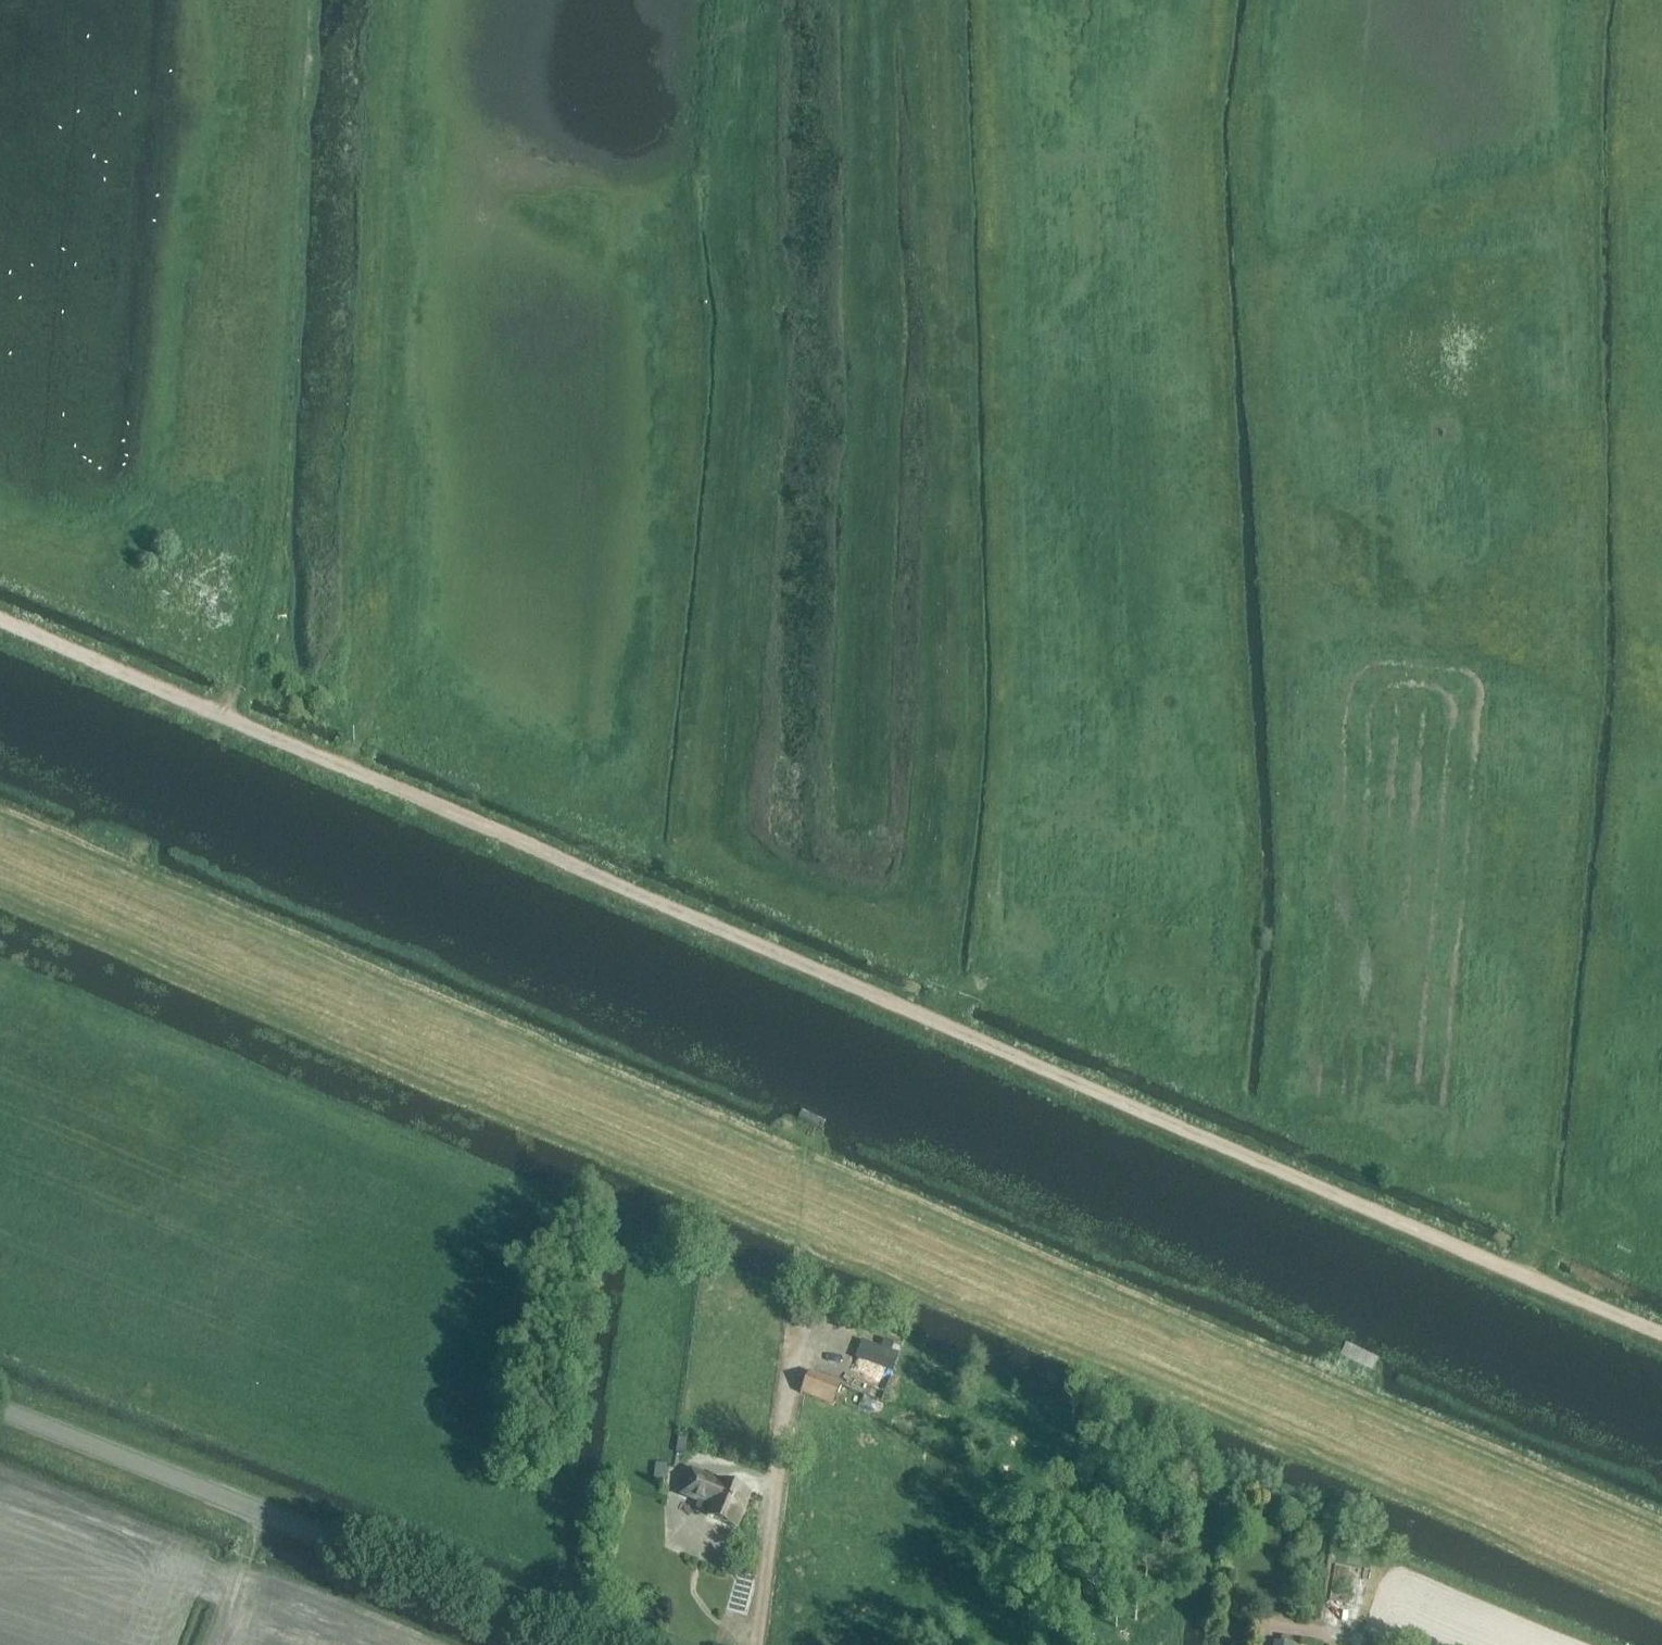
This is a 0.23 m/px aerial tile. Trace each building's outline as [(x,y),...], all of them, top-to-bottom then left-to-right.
[(890,1352),(893,1345),(883,1341),(880,1349),(860,1342),(855,1360),(891,1372),(898,1354),(890,1352)] [(1348,1342),(1343,1355),(1376,1368),(1381,1356),(1348,1342)] [(833,1409),(842,1386),(809,1373),(800,1396),(833,1409)] [(736,1529),(749,1494),(690,1471),(680,1499),(699,1506),(697,1511),(706,1515),(705,1516),(736,1529)]
